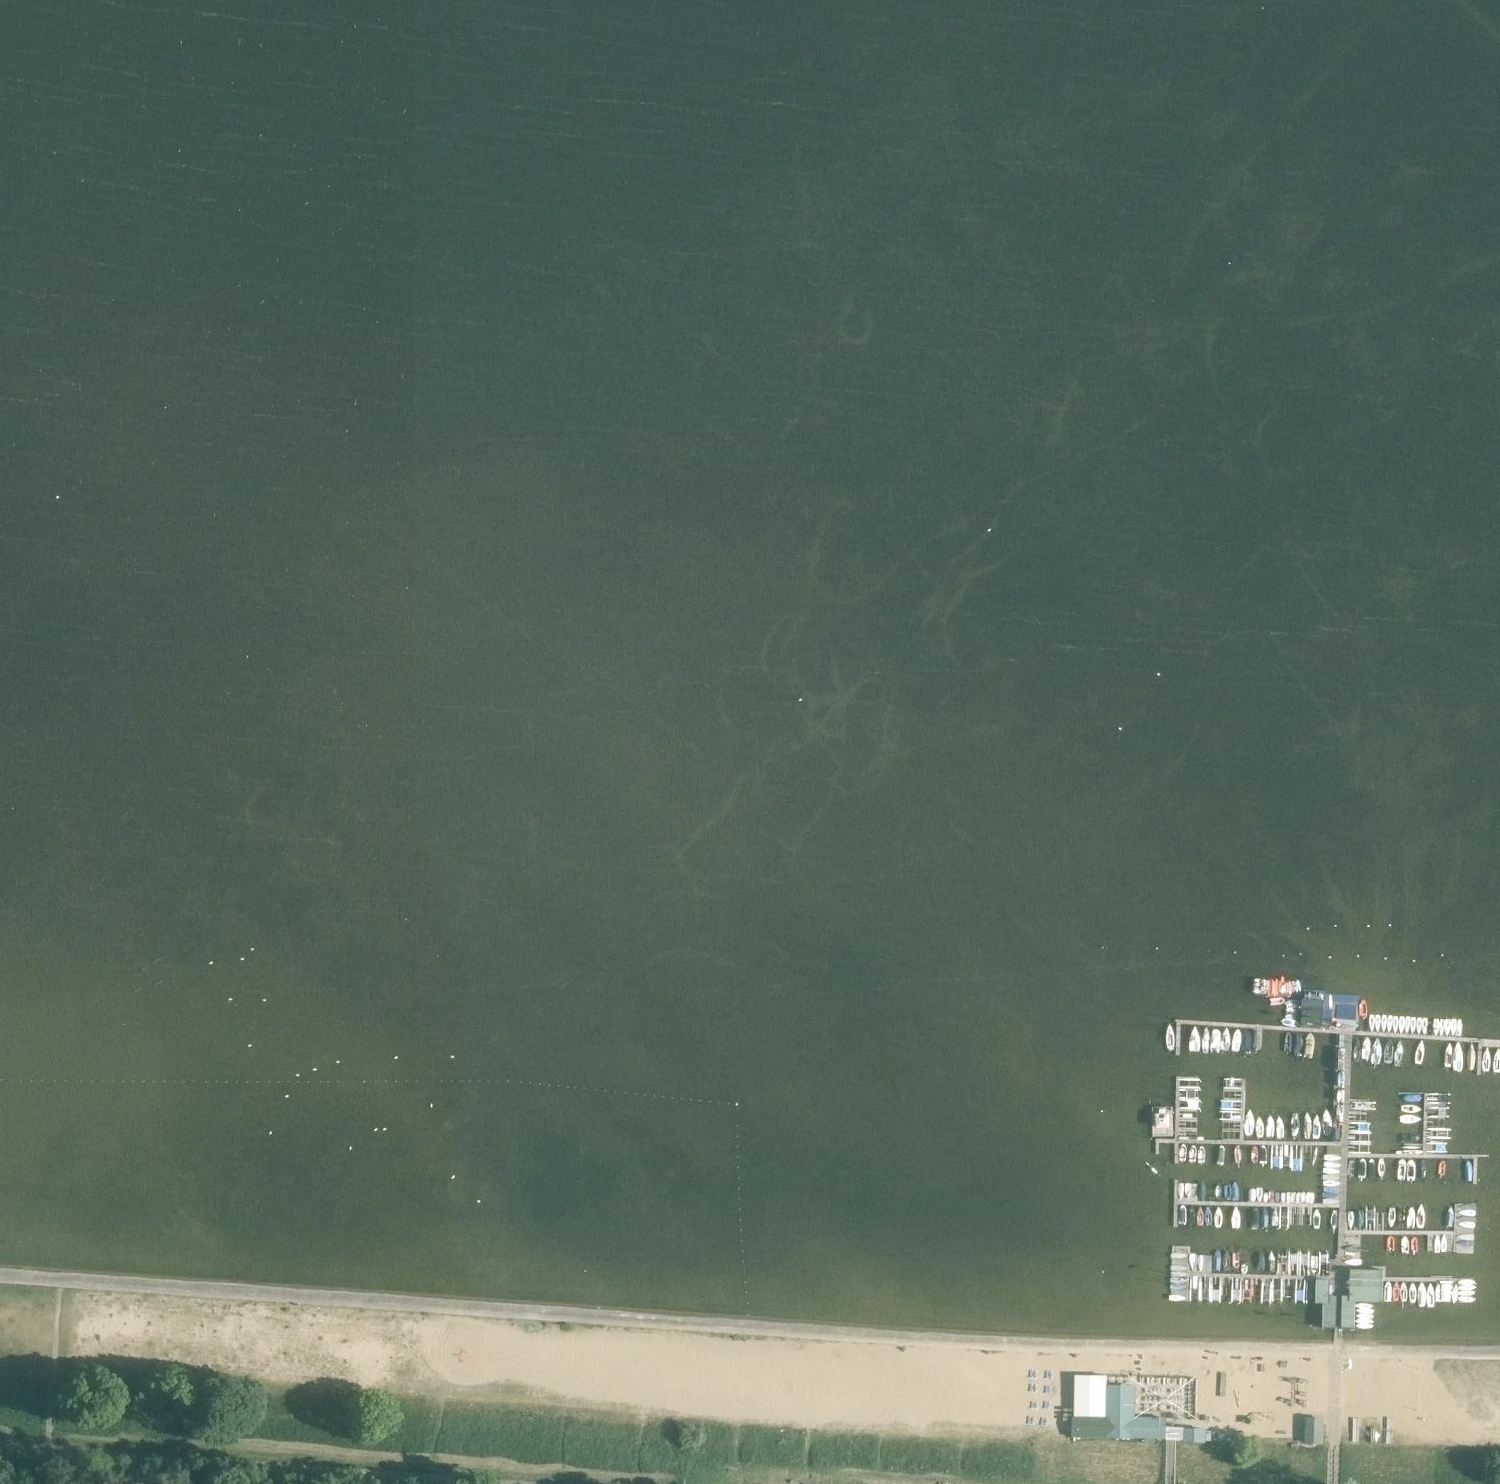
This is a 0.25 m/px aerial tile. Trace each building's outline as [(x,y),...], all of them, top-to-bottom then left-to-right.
[(1326,1010),(1302,1009),(1302,1027),(1325,1027),(1326,1010)] [(1344,1299),(1343,1329),(1355,1329),(1356,1302),(1383,1303),(1383,1271),(1361,1270),(1351,1270),(1351,1296),(1347,1296),(1344,1299)] [(1318,1280),(1318,1304),(1325,1304),(1324,1328),(1337,1328),(1338,1299),(1335,1296),(1330,1296),(1330,1284),(1327,1280),(1318,1280)] [(1106,1386),(1105,1417),(1075,1417),(1072,1418),(1071,1441),(1163,1442),(1163,1425),(1163,1421),(1136,1421),(1136,1386),(1106,1386)] [(1307,1419),(1307,1443),(1324,1443),(1325,1419),(1307,1419)] [(1185,1431),(1185,1442),(1205,1442),(1205,1432),(1185,1431)]
